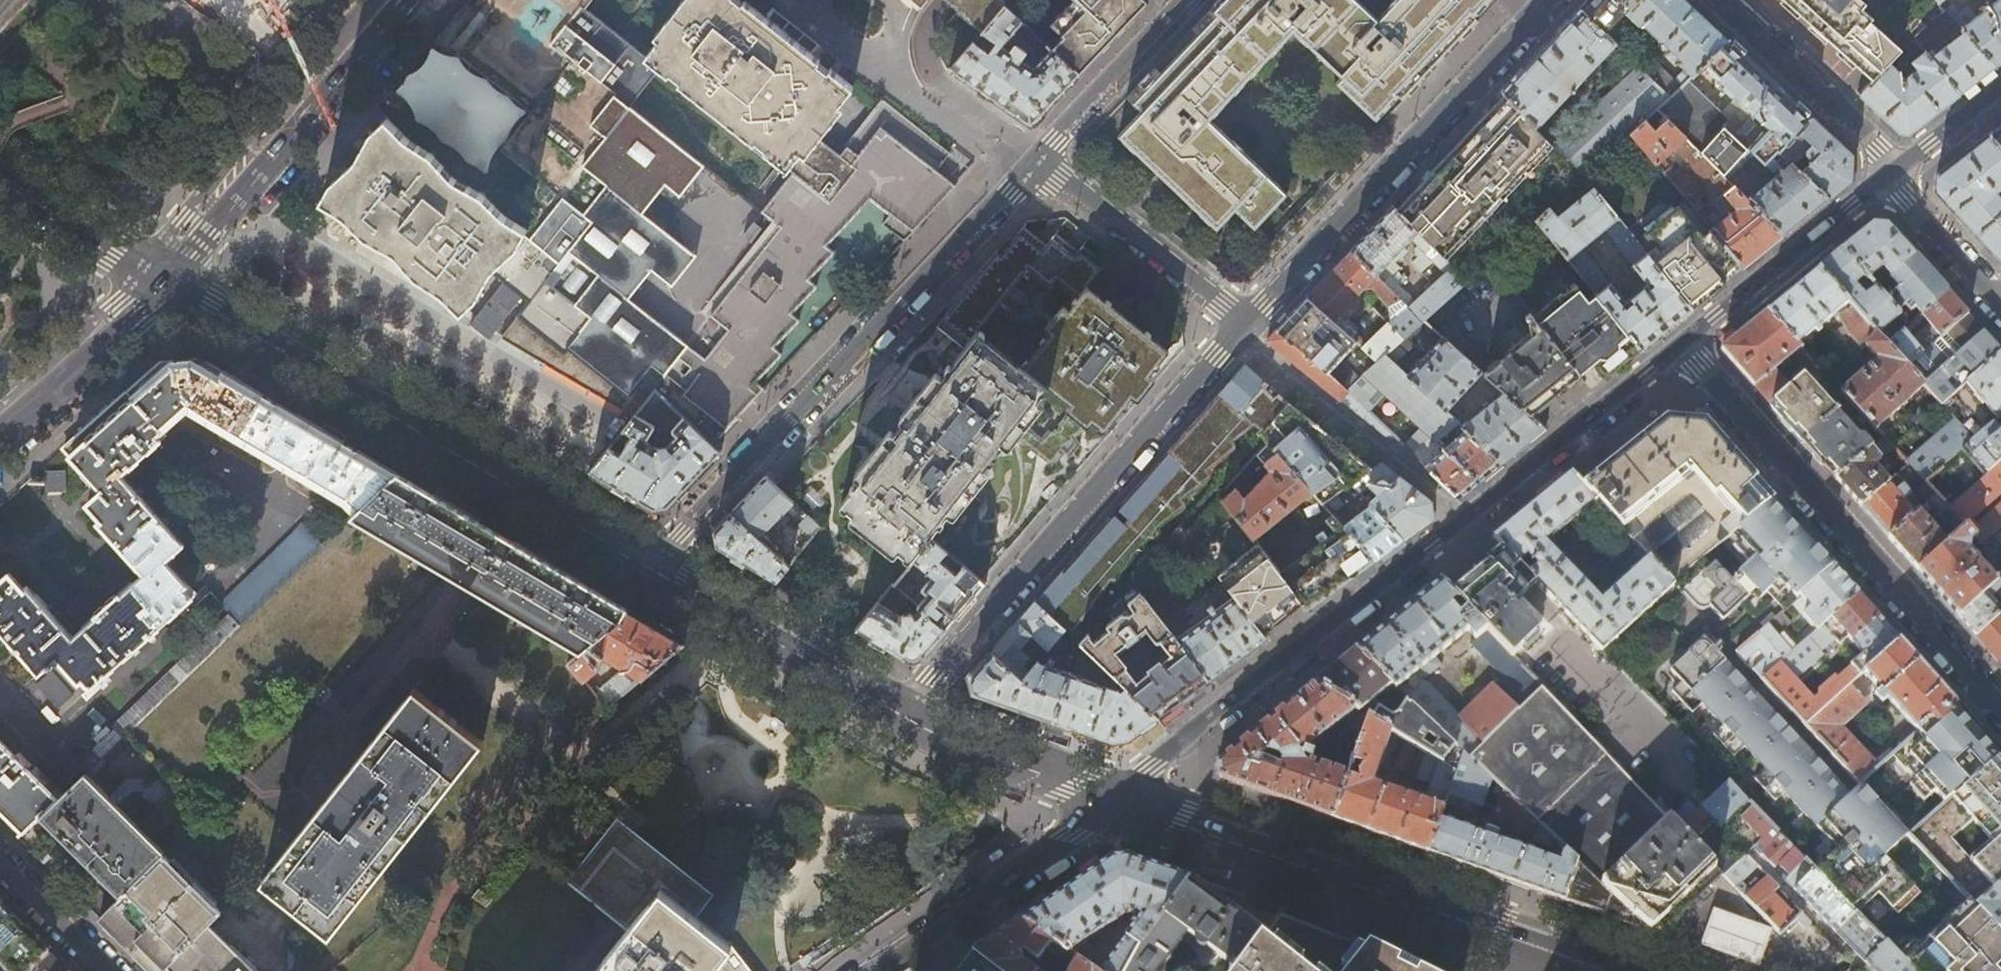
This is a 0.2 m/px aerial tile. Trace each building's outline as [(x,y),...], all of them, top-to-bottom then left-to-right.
[(376,108),(388,117),(373,134),(355,161),(330,183),(322,201),(333,210),(361,243),(389,260),(411,282),(448,307),(451,303),(463,314),(477,298),(493,272),(504,281),(522,296),(530,302),(500,338),(521,350),(633,416),(654,390),(662,397),(683,416),(705,438),(717,437),(736,417),(792,358),(844,303),(885,260),(924,219),(956,186),(869,118),(840,155),(816,137),(790,169),(793,172),(761,212),(628,107),(659,68),(645,57),(646,56),(584,9),(591,0),(468,0),(376,108)] [(584,9),(646,56),(658,40),(655,37),(684,0),(591,0),(584,9)] [(658,40),(646,56),(788,169),(853,86),(744,0),(690,0),(658,40)] [(658,40),(690,0),(684,0),(655,37),(658,40)] [(978,36),(983,30),(1006,4),(1008,2),(1006,0),(935,0),(978,36)] [(1078,75),(1109,43),(1148,1),(1147,0),(1074,0),(1074,1),(1050,26),(1063,38),(1053,50),(1078,75)] [(1216,229),(1235,210),(1255,228),(1288,193),(1208,119),(1292,30),(1341,77),(1336,82),(1376,120),(1399,95),(1403,100),(1478,20),(1473,16),(1488,0),(1395,0),(1377,18),(1358,0),(1218,0),(1216,2),(1190,29),(1195,34),(1185,44),(1158,73),(1153,68),(1144,77),(1124,98),(1139,112),(1116,136),(1216,229)] [(1580,6),(1604,32),(1618,19),(1624,13),(1638,0),(1586,0),(1580,6)] [(1624,13),(1638,26),(1641,24),(1661,42),(1658,45),(1663,50),(1666,47),(1670,52),(1666,56),(1673,62),(1677,58),(1681,62),(1679,65),(1685,71),(1675,80),(1652,58),(1642,68),(1671,96),(1683,85),(1692,77),(1728,39),(1688,0),(1638,0),(1624,13)] [(1873,81),(1889,66),(1889,65),(1902,48),(1895,40),(1907,31),(1913,36),(1944,7),(1938,1),(1937,0),(1783,0),(1873,81)] [(1974,19),(1965,8),(1958,13),(1950,4),(1945,8),(1958,23),(1965,31),(1995,65),(2000,60),(2000,0),(1997,0),(1974,19)] [(1023,20),(1006,4),(983,30),(996,40),(989,49),(976,39),(950,70),(1030,126),(1057,98),(1078,75),(1053,50),(1052,49),(1035,66),(1004,43),(1023,20)] [(1617,44),(1604,32),(1580,6),(1501,91),(1504,95),(1536,126),(1603,54),(1625,75),(1569,128),(1568,127),(1552,142),(1585,174),(1630,133),(1645,119),(1657,109),(1671,96),(1642,68),(1617,44)] [(1945,8),(1944,7),(1913,36),(1912,37),(1923,49),(1958,23),(1945,8)] [(1630,30),(1618,19),(1604,32),(1617,44),(1630,30)] [(1949,101),(1995,65),(1965,31),(1940,50),(1936,45),(1926,53),(1924,51),(1903,67),(1909,75),(1904,79),(1889,66),(1873,81),(1859,94),(1875,109),(1899,131),(1908,133),(1949,101)] [(1811,116),(1728,39),(1692,77),(1699,84),(1709,73),(1751,113),(1748,116),(1756,125),(1760,121),(1766,127),(1748,147),(1762,159),(1765,162),(1778,149),(1779,150),(1811,116)] [(1726,125),(1683,85),(1671,96),(1657,109),(1664,116),(1686,138),(1700,152),(1725,126),(1726,125)] [(1504,95),(1396,209),(1465,283),(1490,260),(1535,220),(1548,207),(1583,175),(1585,174),(1552,142),(1536,126),(1504,95)] [(1655,130),(1645,119),(1630,133),(1656,164),(1663,157),(1675,148),(1686,138),(1664,116),(1659,120),(1662,123),(1655,130)] [(1835,139),(1811,116),(1779,150),(1793,163),(1806,150),(1806,154),(1813,160),(1802,172),(1829,197),(1850,180),(1851,155),(1835,139)] [(2000,146),(2000,124),(1990,133),(2000,146)] [(1748,147),(1725,126),(1700,152),(1731,183),(1740,173),(1753,159),(1757,164),(1762,159),(1748,147)] [(2000,211),(2000,195),(2000,196),(1996,190),(2000,186),(2000,146),(1990,133),(1966,151),(1937,174),(1935,189),(1976,234),(2000,211)] [(1686,138),(1675,148),(1719,201),(1726,195),(1737,209),(1748,200),(1731,183),(1700,152),(1686,138)] [(1793,163),(1779,150),(1778,149),(1765,162),(1764,163),(1775,178),(1793,163)] [(1663,157),(1656,164),(1684,197),(1711,230),(1722,222),(1716,215),(1711,215),(1700,202),(1705,198),(1681,169),(1675,173),(1663,157)] [(1802,172),(1793,163),(1775,178),(1759,191),(1748,200),(1782,235),(1807,215),(1829,197),(1802,172)] [(1740,173),(1731,183),(1748,200),(1759,191),(1740,173)] [(1593,187),(1555,217),(1548,207),(1535,220),(1595,293),(1641,349),(1665,330),(1691,308),(1634,237),(1593,187)] [(1634,237),(1691,308),(1700,301),(1742,267),(1711,230),(1684,197),(1634,237)] [(1748,200),(1737,209),(1722,222),(1711,230),(1742,267),(1762,251),(1782,235),(1748,200)] [(1465,283),(1396,209),(1393,206),(1375,225),(1351,251),(1422,322),(1423,321),(1465,283)] [(1976,234),(2000,261),(2000,211),(1976,234)] [(1873,225),(1843,249),(1866,276),(1876,288),(1881,283),(1874,276),(1884,267),(1891,275),(1914,255),(1887,225),(1873,225)] [(1056,279),(1078,297),(1087,286),(1104,264),(1082,246),(1076,252),(1053,234),(1045,244),(1023,228),(1018,234),(1003,251),(987,272),(966,297),(944,325),(968,342),(978,328),(1026,268),(1050,287),(1056,279)] [(1843,249),(1819,269),(1849,302),(1854,307),(1866,297),(1856,285),(1866,276),(1843,249)] [(1351,251),(1333,269),(1369,305),(1378,296),(1388,307),(1390,322),(1388,324),(1403,340),(1422,322),(1351,251)] [(1946,290),(1914,255),(1891,275),(1881,283),(1876,288),(1900,315),(1908,325),(1921,313),(1946,290)] [(1333,269),(1306,298),(1355,344),(1361,349),(1366,344),(1349,329),(1353,325),(1343,315),(1353,304),(1362,313),(1359,318),(1368,326),(1375,320),(1380,326),(1382,326),(1384,328),(1388,324),(1369,305),(1333,269)] [(1849,302),(1819,269),(1767,312),(1798,344),(1836,313),(1849,302)] [(1573,282),(1532,314),(1578,373),(1591,363),(1602,376),(1608,376),(1621,365),(1641,349),(1595,293),(1588,299),(1573,282)] [(1087,286),(1078,297),(1024,364),(1049,383),(1106,428),(1169,350),(1087,286)] [(1876,288),(1866,297),(1854,307),(1877,333),(1900,315),(1876,288)] [(1967,313),(1946,290),(1921,313),(1942,336),(1967,313)] [(1306,298),(1277,329),(1300,346),(1346,391),(1347,390),(1359,380),(1339,361),(1355,344),(1306,298)] [(1877,333),(1854,307),(1849,302),(1836,313),(1846,332),(1862,349),(1866,346),(1865,344),(1877,333)] [(1538,406),(1546,400),(1508,351),(1531,332),(1525,319),(1532,313),(1526,305),(1484,342),(1499,359),(1483,374),(1491,381),(1529,414),(1538,406)] [(1804,379),(1818,366),(1798,344),(1767,312),(1721,349),(1767,400),(1772,407),(1804,379)] [(1508,351),(1546,400),(1563,385),(1578,373),(1532,314),(1532,313),(1525,319),(1531,332),(1508,351)] [(1942,336),(1921,313),(1908,325),(1903,330),(1923,352),(1942,336)] [(1984,331),(1967,313),(1942,336),(1923,352),(1907,366),(1923,384),(1984,331)] [(1403,340),(1388,324),(1384,328),(1366,344),(1361,349),(1377,363),(1385,355),(1397,344),(1403,340)] [(978,328),(968,342),(840,503),(910,558),(1049,383),(1024,364),(978,328)] [(1340,399),(1346,391),(1300,346),(1277,329),(1267,340),(1340,399)] [(1903,330),(1888,344),(1907,366),(1923,352),(1903,330)] [(1984,331),(1923,384),(1941,403),(2000,351),(2000,350),(1984,331)] [(1888,344),(1877,333),(1865,344),(1866,346),(1877,357),(1841,391),(1876,428),(1923,384),(1907,366),(1888,344)] [(1442,338),(1407,375),(1446,411),(1482,373),(1442,338)] [(1405,353),(1397,344),(1385,355),(1395,364),(1405,353)] [(1941,403),(1956,420),(1974,439),(2000,415),(2000,351),(1941,403)] [(1446,411),(1407,375),(1395,364),(1385,355),(1377,363),(1359,380),(1347,390),(1395,435),(1412,452),(1423,443),(1431,436),(1436,441),(1455,427),(1459,423),(1446,411)] [(396,473),(371,458),(299,416),(230,376),(200,358),(161,362),(64,448),(101,492),(88,504),(101,521),(98,524),(144,574),(133,583),(131,582),(120,592),(119,591),(94,614),(95,615),(83,625),(85,627),(74,637),(28,586),(24,588),(10,572),(0,581),(0,630),(18,650),(15,653),(18,657),(21,654),(40,675),(50,666),(53,668),(61,661),(87,692),(84,695),(89,700),(107,683),(106,683),(111,678),(107,674),(132,651),(136,655),(140,652),(137,648),(148,638),(151,641),(155,637),(152,634),(178,611),(181,614),(184,611),(182,608),(197,594),(167,560),(184,544),(166,524),(170,521),(166,516),(162,519),(140,495),(144,492),(140,487),(136,491),(123,476),(133,467),(133,466),(166,436),(163,433),(187,411),(328,494),(325,499),(340,508),(342,512),(314,538),(301,524),(217,604),(228,615),(113,728),(122,737),(350,517),(396,473)] [(1245,363),(1086,543),(1116,571),(1149,534),(1149,533),(1250,419),(1264,432),(1291,403),(1245,363)] [(1804,379),(1772,407),(1788,424),(1803,441),(1836,412),(1835,410),(1833,411),(1806,380),(1820,368),(1818,366),(1804,379)] [(1500,398),(1464,428),(1501,462),(1524,443),(1544,427),(1529,414),(1491,381),(1486,386),(1500,398)] [(654,390),(633,416),(624,428),(633,433),(624,449),(612,443),(590,471),(620,489),(653,508),(667,507),(704,468),(720,452),(705,438),(683,416),(672,428),(677,433),(667,445),(666,445),(663,445),(662,445),(661,446),(659,447),(657,445),(660,439),(656,437),(661,429),(644,419),(662,397),(654,390)] [(1395,435),(1347,390),(1346,391),(1340,399),(1384,435),(1393,437),(1395,435)] [(1695,392),(1688,398),(1715,429),(1723,423),(1695,392)] [(1264,432),(1263,435),(1268,441),(1313,492),(1324,504),(1351,484),(1369,469),(1291,403),(1264,432)] [(1836,412),(1803,441),(1820,460),(1836,479),(1871,447),(1862,437),(1856,437),(1836,414),(1837,413),(1836,412)] [(1974,439),(1962,450),(1985,477),(2000,463),(2000,415),(1974,439)] [(1603,469),(1582,486),(1596,501),(1600,506),(1606,512),(1639,548),(1646,556),(1671,583),(1672,582),(1774,498),(1705,421),(1666,418),(1657,426),(1603,469)] [(1962,450),(1974,439),(1956,420),(1907,462),(1925,482),(1962,450)] [(1423,443),(1412,452),(1417,457),(1458,496),(1479,480),(1501,462),(1464,428),(1460,424),(1455,427),(1463,435),(1434,457),(1423,443)] [(1883,436),(1871,447),(1880,457),(1892,446),(1883,436)] [(1256,540),(1313,492),(1268,441),(1257,454),(1272,472),(1246,499),(1238,488),(1225,499),(1256,540)] [(1880,457),(1871,447),(1836,479),(1857,502),(1861,506),(1888,481),(1873,464),(1880,457)] [(1369,469),(1351,484),(1359,492),(1368,484),(1376,492),(1380,492),(1368,502),(1369,503),(1371,505),(1401,538),(1412,530),(1431,516),(1430,499),(1396,472),(1381,460),(1380,461),(1369,469)] [(1985,477),(1949,508),(1966,526),(1976,537),(1981,542),(1997,527),(2000,524),(2000,502),(1976,524),(1971,519),(2000,492),(2000,463),(1985,477)] [(463,512),(396,473),(350,517),(580,652),(620,618),(627,609),(463,512)] [(1582,486),(1570,473),(1493,537),(1505,549),(1536,581),(1602,649),(1672,584),(1671,583),(1646,556),(1641,561),(1602,598),(1548,541),(1596,501),(1582,486)] [(1888,481),(1861,506),(1864,509),(1888,537),(1915,512),(1903,499),(1910,492),(1895,475),(1888,481)] [(745,498),(731,512),(758,538),(772,523),(776,526),(779,523),(776,519),(783,511),(804,531),(786,553),(777,544),(771,549),(788,565),(817,525),(765,477),(745,498)] [(1360,494),(1359,493),(1359,492),(1351,484),(1324,504),(1333,514),(1360,494)] [(1919,493),(1926,502),(1936,493),(1928,485),(1919,493)] [(1216,487),(1181,524),(1216,570),(1235,595),(1262,631),(1263,630),(1287,611),(1300,600),(1300,599),(1281,573),(1256,540),(1225,499),(1216,487)] [(1966,526),(1949,508),(1936,493),(1926,502),(1915,512),(1888,537),(1903,554),(1918,570),(1966,526)] [(1774,498),(1672,582),(1692,604),(1693,605),(1697,606),(1701,606),(1702,606),(1704,605),(1707,603),(1720,617),(1753,588),(1761,598),(1768,592),(1784,611),(1791,604),(1834,566),(1774,498)] [(1358,515),(1343,526),(1373,559),(1376,557),(1402,538),(1401,538),(1371,505),(1362,512),(1359,509),(1355,511),(1358,515)] [(1601,517),(1606,512),(1600,506),(1595,511),(1601,517)] [(758,538),(731,512),(724,520),(714,531),(716,546),(740,560),(776,581),(788,565),(771,549),(758,538)] [(1348,578),(1373,559),(1343,526),(1334,515),(1327,520),(1335,532),(1281,573),(1300,599),(1307,608),(1348,578)] [(1191,589),(1216,570),(1181,524),(1158,549),(1191,589)] [(1976,537),(1966,526),(1918,570),(1935,589),(1959,616),(1985,591),(1990,586),(2000,576),(2000,553),(1984,567),(1968,550),(1969,543),(1976,537)] [(916,605),(920,608),(945,629),(985,583),(962,563),(954,572),(938,558),(945,550),(933,539),(914,561),(931,576),(920,589),(926,594),(916,605)] [(1086,543),(1080,551),(1109,579),(1116,571),(1086,543)] [(1641,561),(1646,556),(1639,548),(1633,553),(1641,561)] [(1528,590),(1536,581),(1505,549),(1498,554),(1484,566),(1459,587),(1452,592),(1517,659),(1526,652),(1522,648),(1540,633),(1515,606),(1528,590)] [(1109,579),(1080,551),(1036,601),(1066,629),(1109,579)] [(1829,617),(1857,591),(1834,566),(1791,604),(1802,616),(1804,614),(1817,628),(1829,617)] [(1132,584),(1131,586),(1134,589),(1141,591),(1164,621),(1177,612),(1137,572),(1128,581),(1132,584)] [(902,576),(893,586),(906,596),(914,587),(902,576)] [(1990,586),(2000,597),(2000,576),(1990,586)] [(1403,611),(1356,649),(1393,684),(1408,699),(1465,754),(1469,757),(1542,686),(1517,659),(1452,592),(1440,580),(1403,611)] [(907,597),(906,596),(893,586),(893,585),(856,628),(886,646),(906,658),(921,656),(945,629),(920,608),(912,616),(912,615),(911,615),(910,614),(902,615),(900,618),(892,613),(907,597)] [(1109,628),(1106,630),(1098,622),(1078,642),(1123,684),(1158,716),(1181,700),(1209,680),(1177,638),(1164,621),(1141,591),(1134,589),(1131,586),(1130,586),(1129,586),(1128,586),(1127,587),(1125,589),(1125,590),(1125,592),(1125,593),(1121,597),(1127,602),(1134,611),(1128,615),(1121,614),(1113,605),(1106,612),(1112,620),(1106,625),(1109,628)] [(1900,640),(1857,591),(1829,617),(1847,636),(1863,654),(1837,677),(1835,675),(1818,690),(1818,696),(1819,698),(1814,704),(1776,665),(1762,678),(1805,725),(1851,684),(1864,672),(1900,640)] [(1993,600),(1985,591),(1959,616),(1961,618),(1976,635),(1998,614),(1989,604),(1993,600)] [(1235,595),(1190,629),(1177,638),(1209,680),(1230,664),(1267,637),(1262,631),(1235,595)] [(1036,601),(1019,620),(1033,632),(1032,633),(1039,641),(1044,643),(1039,649),(1044,653),(1050,646),(1065,629),(1066,629),(1036,601)] [(632,612),(627,609),(620,618),(580,652),(568,662),(607,708),(684,642),(632,612)] [(1177,612),(1164,621),(1177,638),(1190,629),(1178,613),(1177,612)] [(1976,635),(1989,650),(2000,664),(2000,614),(2000,612),(1998,614),(1976,635)] [(1743,616),(1720,630),(1730,645),(1752,631),(1743,616)] [(1847,636),(1829,617),(1817,628),(1798,645),(1787,655),(1801,671),(1834,640),(1839,645),(1847,636)] [(1033,632),(1019,620),(992,651),(1023,678),(1036,662),(1022,650),(1022,645),(1032,633),(1033,632)] [(1787,655),(1798,645),(1793,641),(1786,645),(1767,625),(1737,652),(1762,678),(1776,665),(1787,655)] [(1065,629),(1050,646),(1063,650),(1069,644),(1072,647),(1078,641),(1065,629)] [(1909,836),(1860,783),(1848,793),(1717,652),(1720,649),(1706,635),(1668,670),(1679,681),(1670,690),(1691,711),(1701,702),(1722,723),(1712,733),(1732,755),(1743,745),(1764,767),(1754,777),(1775,798),(1784,790),(1837,846),(1813,869),(1814,870),(1856,914),(1857,915),(1880,895),(1893,910),(1915,889),(1886,857),(1909,836)] [(1956,703),(1900,640),(1864,672),(1880,689),(1875,694),(1883,702),(1888,698),(1912,726),(1907,727),(1901,733),(1908,740),(1941,712),(1946,711),(1956,703)] [(1341,662),(1315,683),(1368,716),(1374,719),(1380,708),(1376,706),(1379,703),(1377,701),(1393,684),(1356,649),(1341,662)] [(1038,661),(1036,662),(1023,678),(992,651),(969,677),(973,692),(1032,712),(1053,720),(1069,671),(1054,666),(1060,658),(1050,654),(1044,663),(1038,661)] [(1117,689),(1069,671),(1053,720),(1076,728),(1113,741),(1128,738),(1158,716),(1123,684),(1117,689)] [(1368,716),(1315,683),(1269,721),(1217,763),(1220,778),(1279,799),(1308,809),(1333,818),(1354,757),(1342,754),(1336,770),(1312,762),(1316,754),(1306,749),(1344,718),(1351,726),(1363,731),(1368,716)] [(1867,703),(1851,684),(1805,725),(1860,783),(1880,765),(1843,725),(1867,703)] [(1671,819),(1542,686),(1469,757),(1492,780),(1496,784),(1543,829),(1579,864),(1602,886),(1611,894),(1616,899),(1647,929),(1652,924),(1657,921),(1664,929),(1679,914),(1712,883),(1722,873),(1693,842),(1679,828),(1671,819)] [(264,879),(331,933),(483,741),(415,691),(264,879)] [(1380,708),(1374,719),(1390,729),(1427,752),(1440,760),(1458,772),(1465,754),(1408,699),(1400,713),(1393,716),(1380,708)] [(1892,754),(1930,795),(1934,791),(1945,803),(1953,797),(2000,754),(2000,753),(1956,703),(1946,711),(1941,712),(1908,740),(1892,754)] [(44,711),(54,722),(58,718),(48,707),(44,711)] [(1390,729),(1374,719),(1368,716),(1363,731),(1354,757),(1333,818),(1377,834),(1401,842),(1429,852),(1445,809),(1416,799),(1372,783),(1390,729)] [(1354,757),(1363,731),(1351,726),(1341,731),(1338,744),(1342,754),(1354,757)] [(63,793),(37,768),(32,772),(28,768),(31,765),(20,754),(17,757),(0,740),(0,808),(23,831),(40,816),(63,793)] [(1432,784),(1440,760),(1427,752),(1418,779),(1432,784)] [(1492,780),(1469,757),(1465,754),(1458,772),(1448,801),(1445,809),(1429,852),(1534,889),(1564,900),(1579,864),(1543,829),(1540,837),(1541,845),(1550,847),(1550,849),(1555,851),(1555,859),(1475,830),(1492,780)] [(1953,797),(1971,819),(1950,838),(1968,857),(1989,839),(1993,844),(1972,863),(1995,890),(2000,885),(2000,754),(1953,797)] [(1448,801),(1458,772),(1440,760),(1432,784),(1429,794),(1448,801)] [(80,776),(63,793),(40,816),(60,836),(63,839),(72,848),(121,897),(165,855),(86,774),(82,778),(80,776)] [(1728,782),(1679,828),(1693,842),(1716,822),(1722,827),(1743,807),(1748,802),(1728,782)] [(1540,837),(1543,829),(1496,784),(1493,791),(1502,795),(1493,821),(1540,837)] [(1417,794),(1416,799),(1445,809),(1448,801),(1429,794),(1423,793),(1422,795),(1417,794)] [(1773,827),(1748,802),(1743,807),(1748,813),(1743,817),(1763,838),(1773,827)] [(617,818),(635,832),(646,818),(628,804),(617,818)] [(1333,818),(1308,809),(1305,816),(1331,825),(1333,818)] [(732,945),(701,920),(696,916),(714,894),(635,832),(617,818),(566,882),(627,930),(595,970),(753,970),(732,945)] [(1806,862),(1773,827),(1763,838),(1754,847),(1772,865),(1785,880),(1806,862)] [(1429,852),(1401,842),(1398,849),(1427,860),(1429,852)] [(1016,848),(1012,844),(1002,851),(1006,855),(1016,848)] [(1758,909),(1774,893),(1779,887),(1766,873),(1760,878),(1764,881),(1753,893),(1743,883),(1759,867),(1758,866),(1747,854),(1725,876),(1758,909)] [(121,897),(100,918),(153,970),(162,970),(168,966),(212,924),(223,914),(165,855),(121,897)] [(1191,879),(1151,865),(1126,857),(1112,859),(1085,877),(1022,921),(1068,952),(1124,915),(1130,914),(1140,917),(1101,969),(1100,970),(1125,970),(1142,942),(1144,943),(1165,915),(1191,879)] [(1794,889),(1814,870),(1813,869),(1806,862),(1785,880),(1794,889)] [(1602,886),(1579,864),(1564,900),(1588,908),(1610,916),(1647,929),(1616,899),(1611,894),(1602,886)] [(1856,914),(1814,870),(1794,889),(1799,894),(1830,927),(1836,932),(1856,914)] [(1235,893),(1191,879),(1165,915),(1187,931),(1196,938),(1196,940),(1196,943),(1197,944),(1198,945),(1199,947),(1201,947),(1202,948),(1203,948),(1206,947),(1207,947),(1208,946),(1239,968),(1266,933),(1235,910),(1245,897),(1235,893)] [(1995,890),(1976,907),(1999,932),(2000,929),(2000,885),(1995,890)] [(1785,905),(1774,893),(1758,909),(1781,933),(1795,920),(1797,918),(1785,905)] [(1903,960),(1914,970),(2000,970),(2000,934),(1999,932),(1976,907),(1971,902),(1921,948),(1918,945),(1903,960)] [(15,919),(0,905),(0,934),(15,919)] [(1772,931),(1713,910),(1700,946),(1759,967),(1772,931)] [(1795,920),(1805,930),(1813,922),(1803,912),(1797,918),(1795,920)] [(1266,933),(1239,968),(1237,970),(1410,970),(1385,958),(1365,948),(1322,931),(1281,914),(1280,914),(1266,933)] [(1857,915),(1856,914),(1836,932),(1847,944),(1865,962),(1885,944),(1857,915)] [(1187,931),(1165,915),(1144,943),(1142,942),(1125,970),(1164,970),(1164,969),(1163,967),(1162,965),(1187,931)] [(15,919),(0,934),(0,967),(4,970),(33,970),(50,954),(18,923),(15,919)] [(1022,921),(1003,934),(974,953),(980,958),(996,970),(1039,970),(1027,961),(1022,963),(1021,956),(1024,952),(1035,959),(1038,958),(1046,947),(1072,965),(1076,958),(1074,957),(1068,952),(1022,921)] [(212,924),(168,966),(170,968),(173,970),(259,970),(212,924)] [(1885,944),(1865,962),(1873,970),(1914,970),(1903,960),(1886,943),(1885,944)] [(1076,958),(1095,970),(1100,970),(1101,969),(1101,963),(1089,955),(1088,956),(1081,952),(1074,957),(1076,958)] [(50,954),(33,970),(67,970),(63,968),(50,954)] [(980,958),(961,970),(996,970),(980,958)] [(1076,958),(1072,965),(1068,970),(1095,970),(1076,958)]
